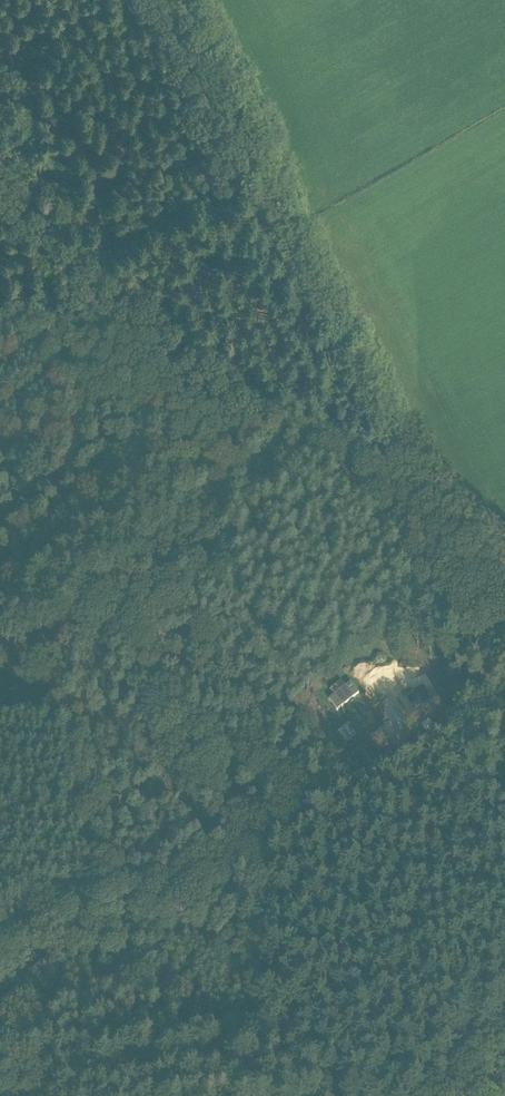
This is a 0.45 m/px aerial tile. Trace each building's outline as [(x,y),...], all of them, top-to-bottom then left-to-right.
[(333,697),(328,701),(337,712),(358,695),(350,684),(344,689),(340,683),(329,692),(333,697)] [(375,732),(369,736),(374,743),(380,738),(387,747),(420,721),(408,706),(400,713),(375,732)]
